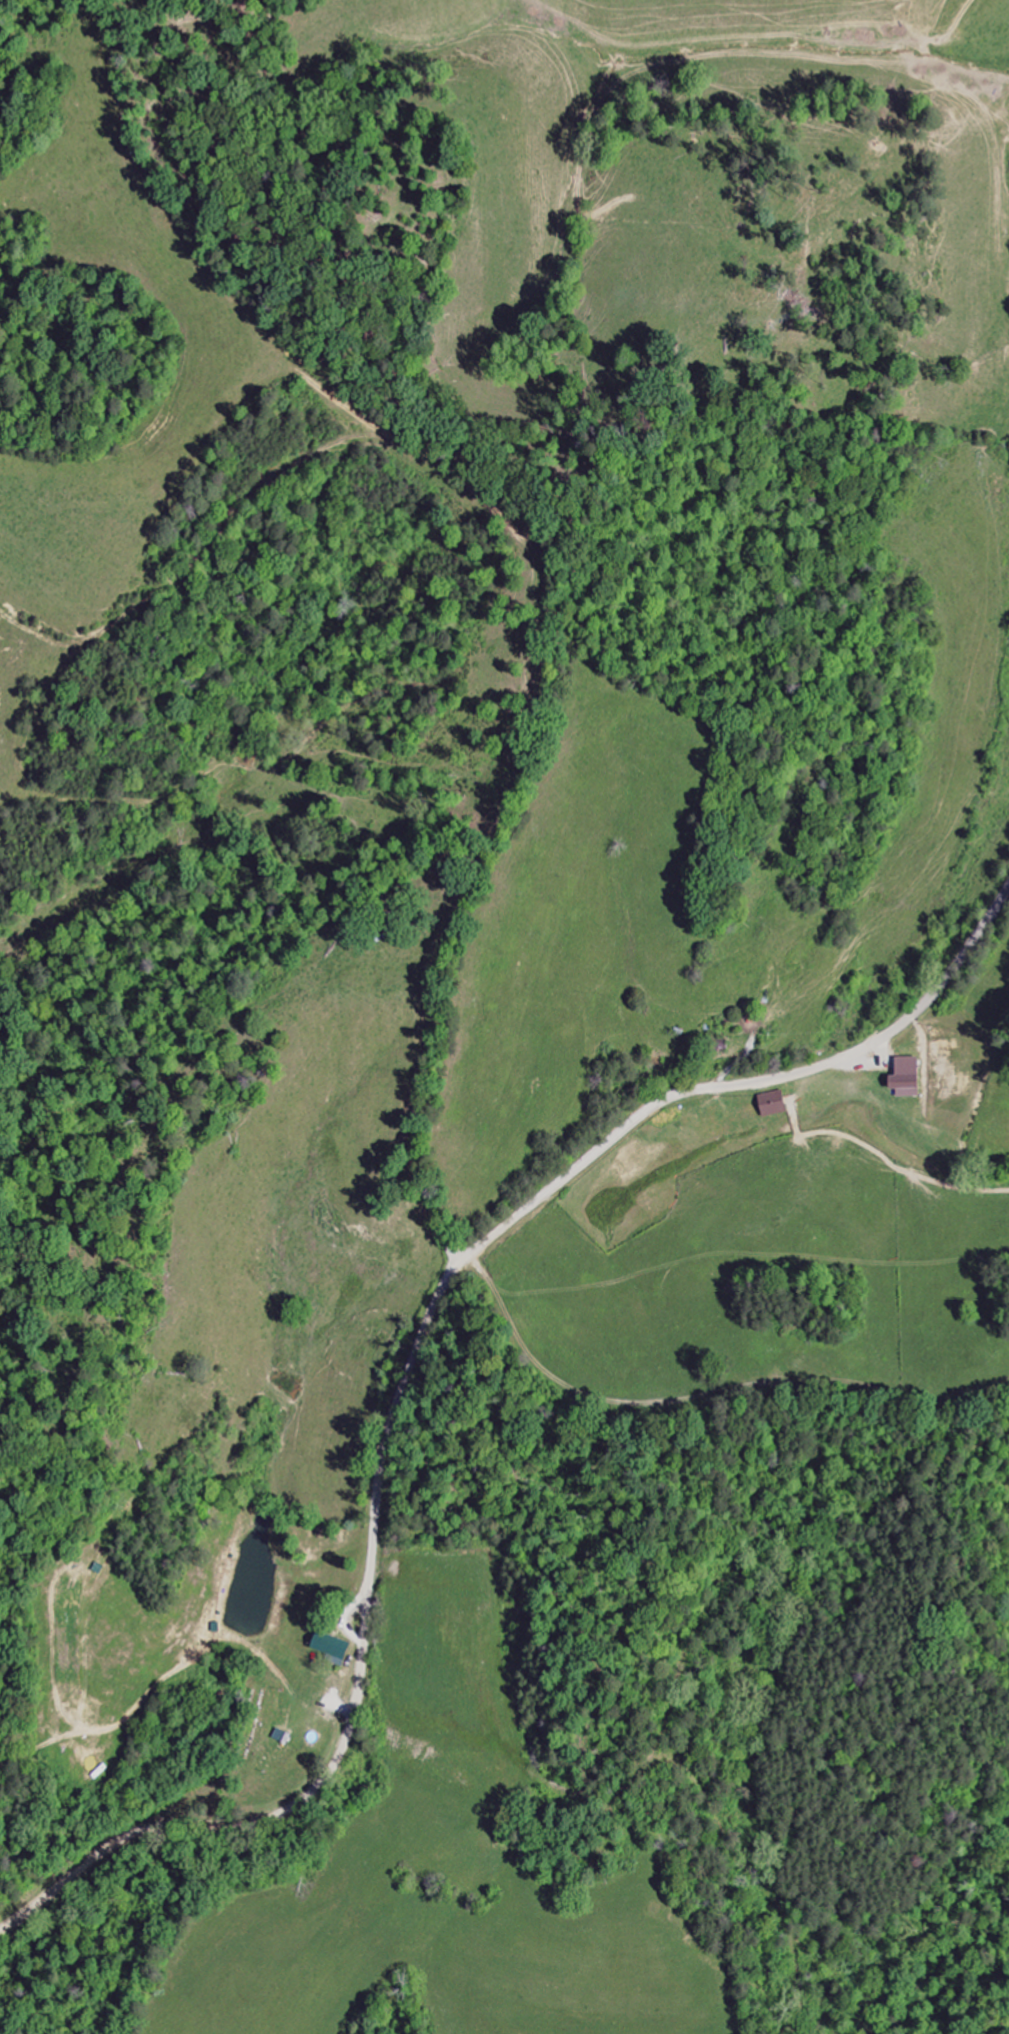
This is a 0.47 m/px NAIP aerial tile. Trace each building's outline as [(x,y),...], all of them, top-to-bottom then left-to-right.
[(893,1057),(894,1076),(885,1076),(886,1088),(894,1088),(894,1096),(916,1096),(915,1056),(893,1057)] [(760,1117),(784,1111),(779,1090),(755,1096),(760,1117)] [(349,1643),(314,1632),(308,1651),(342,1662),(349,1643)] [(284,1733),(275,1729),(271,1737),(281,1742),(284,1733)]
